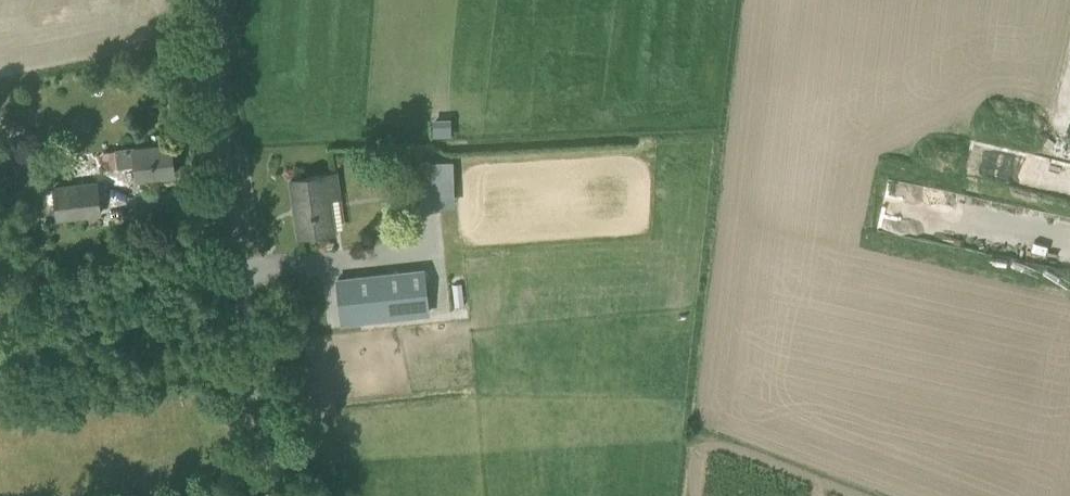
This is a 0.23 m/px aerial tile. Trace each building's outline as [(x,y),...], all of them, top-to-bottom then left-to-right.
[(451,120),(432,120),(433,137),(451,137),(451,120)] [(170,143),(116,150),(118,166),(135,163),(137,178),(174,174),(170,143)] [(451,204),(449,158),(411,160),(413,205),(451,204)] [(299,236),(334,231),(329,199),(341,197),(338,172),(290,179),(299,236)] [(58,217),(101,212),(97,182),(54,187),(58,217)] [(341,325),(431,315),(425,267),(336,277),(341,325)] [(461,284),(451,285),(454,307),(464,306),(461,284)]
